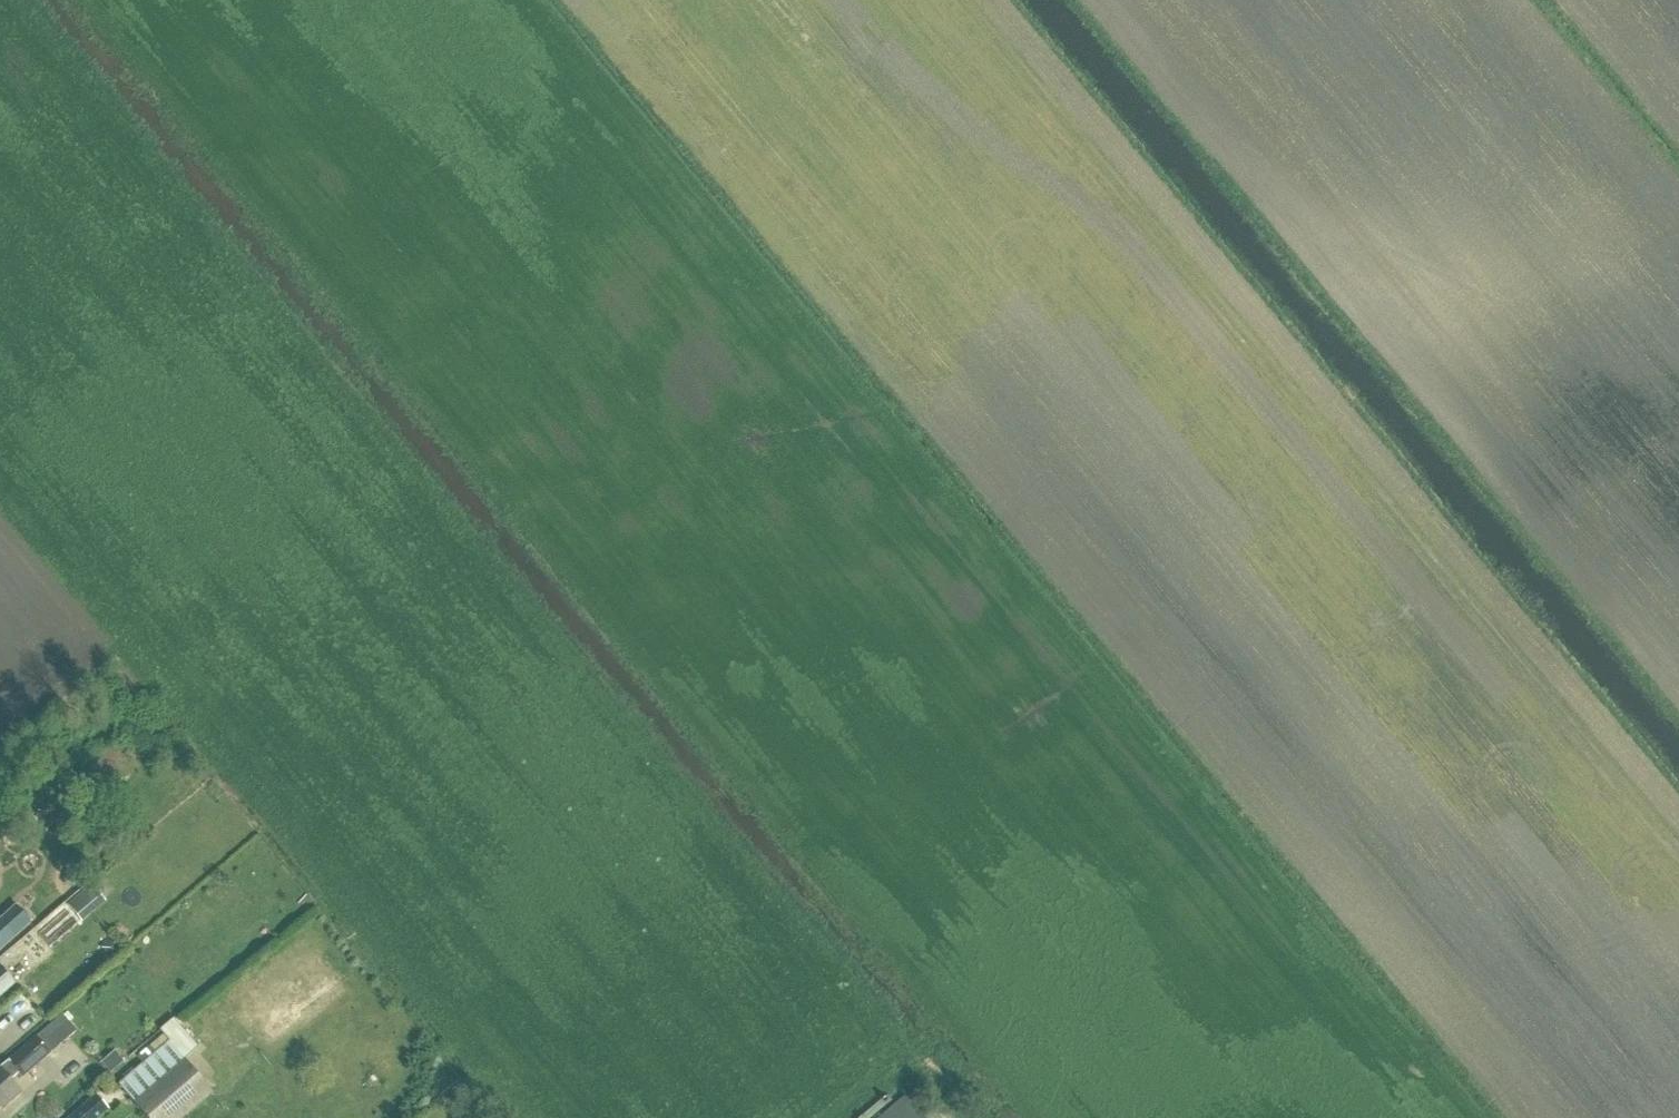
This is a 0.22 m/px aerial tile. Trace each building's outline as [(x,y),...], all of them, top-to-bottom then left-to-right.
[(109,901),(93,883),(69,904),(84,922),(109,901)] [(0,922),(0,952),(31,924),(16,907),(0,922)] [(6,995),(4,993),(18,982),(3,965),(0,968),(0,1000),(6,995)] [(191,1053),(204,1040),(178,1014),(166,1026),(191,1053)] [(63,1018),(38,1038),(0,1069),(0,1113),(2,1111),(5,1111),(24,1095),(14,1082),(22,1076),(24,1079),(53,1055),(50,1051),(74,1031),(63,1018)] [(148,1117),(183,1117),(213,1093),(171,1043),(120,1086),(148,1117)] [(127,1068),(129,1049),(111,1047),(110,1066),(127,1068)] [(74,1117),(102,1117),(111,1110),(99,1096),(74,1117)] [(883,1117),(922,1117),(906,1099),(883,1117)]
